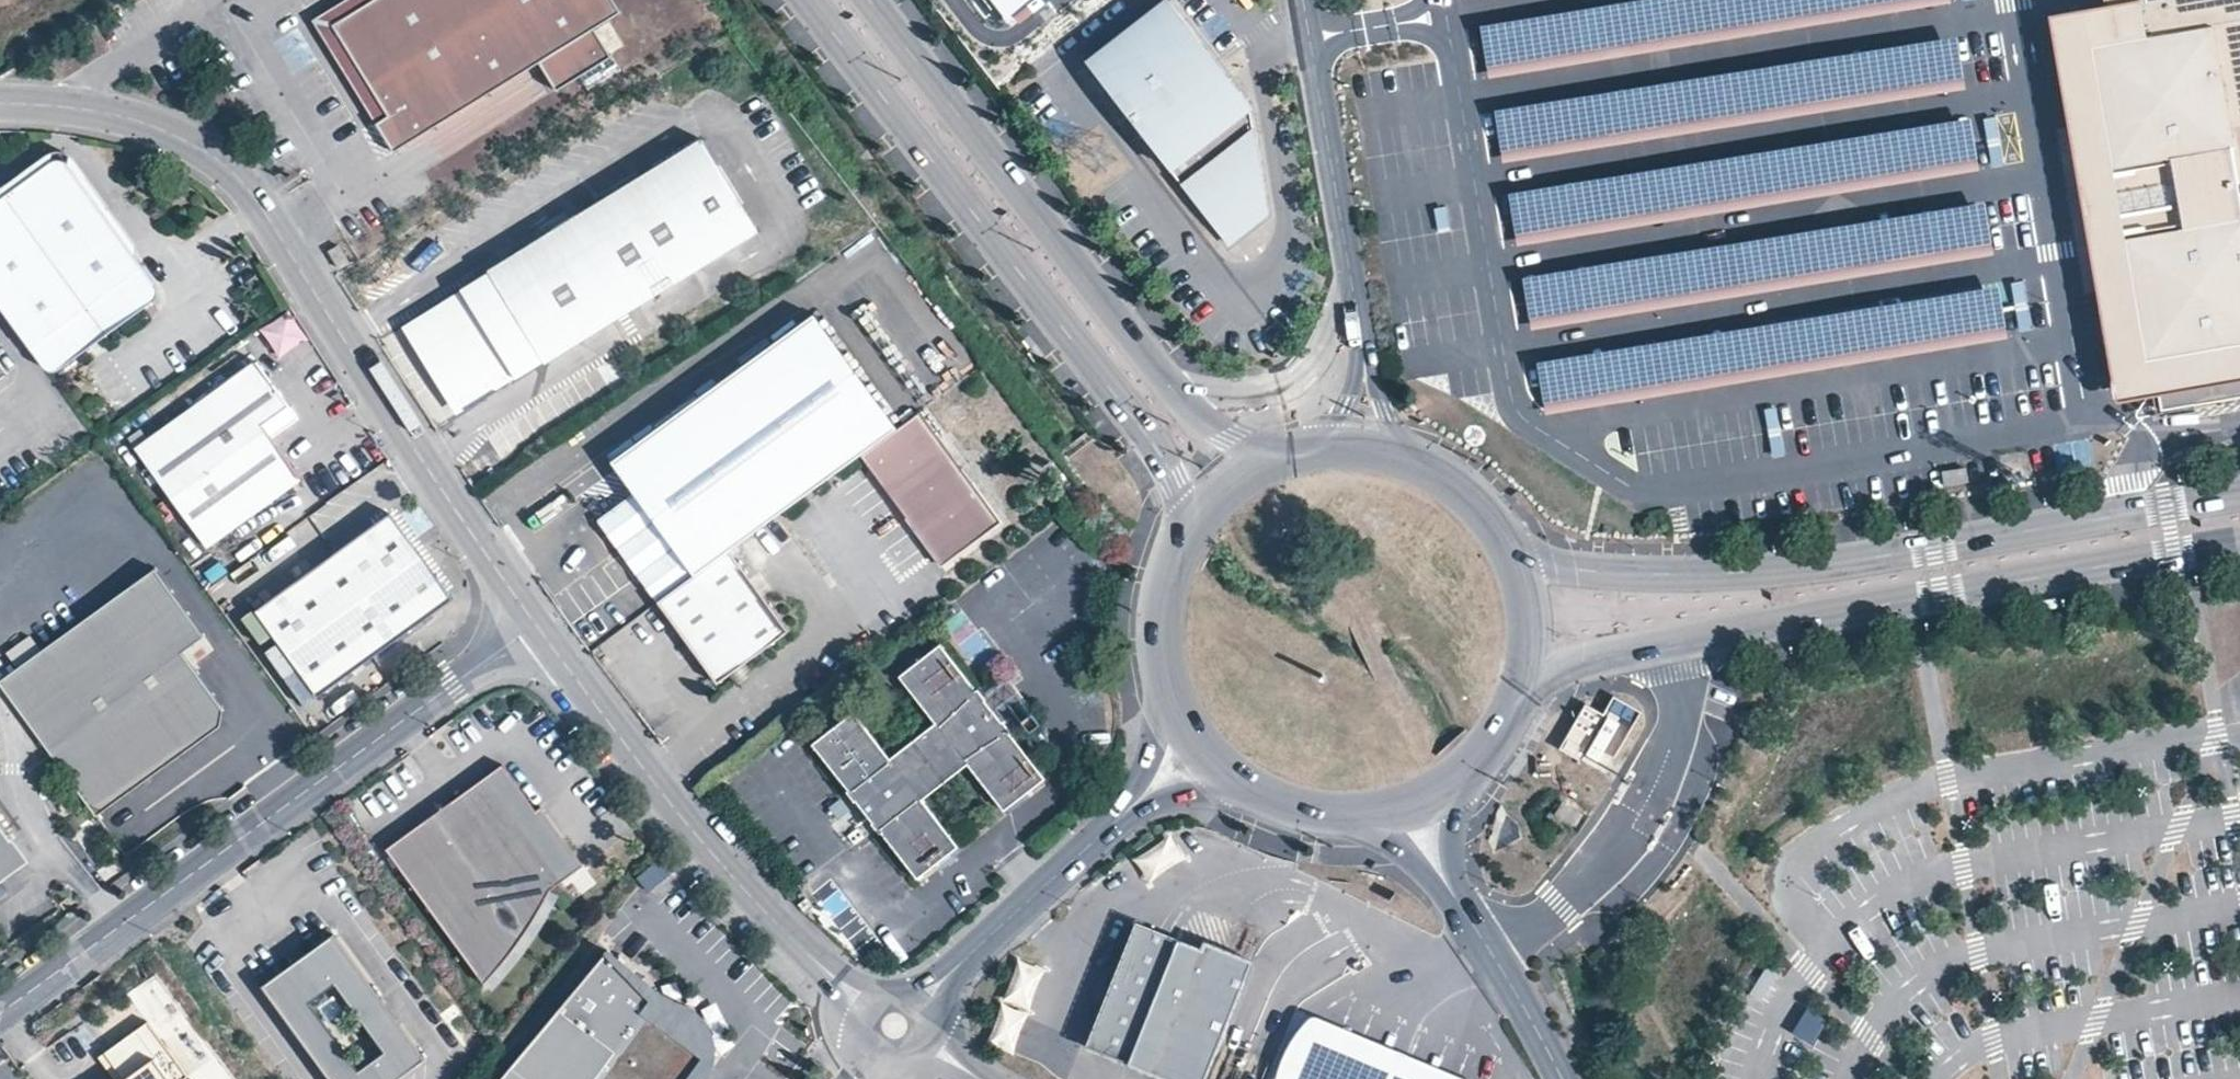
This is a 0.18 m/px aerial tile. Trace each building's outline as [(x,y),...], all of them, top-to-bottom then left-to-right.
[(320,24),(359,0),(334,0),(300,21),(365,124),(377,116),(330,40),(320,24)] [(602,0),(359,0),(320,24),(330,40),(377,116),(365,124),(383,154),(528,63),(536,58),(554,87),(601,57),(583,29),(610,12),(602,0)] [(1013,15),(1032,0),(1003,0),(1013,15)] [(1167,0),(1162,0),(1085,56),(1224,246),(1266,216),(1247,110),(1167,0)] [(1923,0),(1659,0),(1483,28),(1490,69),(1923,0)] [(2135,31),(2081,40),(2105,175),(2110,207),(2114,231),(2125,293),(2121,293),(2134,370),(2153,367),(2239,352),(2239,0),(2130,0),(2135,31)] [(1503,154),(1968,81),(1961,41),(1497,114),(1503,154)] [(554,87),(536,58),(528,63),(546,92),(554,87)] [(1517,236),(1981,162),(1974,122),(1510,196),(1517,236)] [(543,359),(756,226),(699,134),(486,267),(486,268),(458,286),(489,335),(470,346),(495,386),(541,357),(543,359)] [(46,377),(51,379),(55,379),(61,378),(79,367),(151,314),(156,306),(156,300),(133,263),(123,262),(91,216),(92,209),(68,174),(64,172),(56,172),(20,196),(20,206),(0,222),(0,315),(46,377)] [(1994,248),(1988,207),(1525,281),(1532,322),(1994,248)] [(339,242),(328,248),(339,267),(349,262),(339,242)] [(489,335),(458,286),(401,322),(456,410),(495,386),(470,346),(489,335)] [(1546,407),(2010,331),(2003,290),(1540,365),(1546,407)] [(278,359),(308,342),(292,312),(261,329),(278,359)] [(656,603),(719,557),(727,552),(860,456),(895,428),(869,394),(814,317),(813,317),(812,315),(610,462),(634,494),(597,521),(656,603)] [(449,416),(402,328),(385,338),(432,426),(449,416)] [(2153,367),(2159,409),(2239,395),(2239,352),(2153,367)] [(207,556),(302,491),(266,439),(291,422),(261,379),(141,462),(207,556)] [(895,428),(860,456),(867,465),(912,528),(925,547),(939,566),(1001,520),(920,409),(895,428)] [(1969,469),(1942,473),(1946,494),(1972,489),(1969,469)] [(450,602),(388,516),(252,614),(315,700),(450,602)] [(786,632),(727,552),(719,557),(656,603),(715,684),(786,632)] [(0,679),(0,684),(96,815),(163,766),(160,762),(180,748),(183,752),(219,726),(222,708),(181,651),(203,635),(154,568),(40,651),(18,667),(0,679)] [(8,653),(18,667),(40,651),(30,637),(8,653)] [(1048,781),(1012,734),(983,697),(945,647),(907,677),(945,726),(899,762),(860,714),(821,747),(920,878),(961,846),(927,800),(974,766),(1008,812),(1048,781)] [(983,697),(1012,734),(1039,714),(1010,677),(983,697)] [(1656,696),(1628,679),(1616,699),(1599,689),(1569,737),(1592,752),(1598,743),(1619,756),(1656,696)] [(180,748),(160,762),(163,766),(183,752),(180,748)] [(584,866),(564,839),(558,843),(538,839),(529,827),(547,814),(541,807),(536,811),(502,764),(386,849),(484,984),(498,973),(512,957),(525,940),(535,925),(542,911),(550,890),(584,866)] [(856,795),(831,805),(847,842),(871,832),(856,795)] [(564,839),(547,814),(529,827),(538,839),(558,843),(564,839)] [(0,847),(9,841),(0,828),(0,849),(0,847)] [(9,841),(0,847),(0,849),(0,876),(23,859),(9,841)] [(1078,1039),(1169,1078),(1196,1078),(1247,956),(1202,937),(1198,949),(1129,920),(1078,1039)] [(334,985),(383,1051),(357,1070),(337,1041),(330,1047),(343,1064),(327,1076),(330,1078),(397,1078),(425,1059),(334,934),(262,986),(308,1049),(331,1033),(309,1003),(334,985)] [(606,952),(504,1078),(689,1078),(704,1059),(644,1010),(658,993),(606,952)] [(383,1051),(334,985),(309,1003),(331,1033),(308,1049),(327,1076),(343,1064),(330,1047),(337,1041),(357,1070),(383,1051)] [(682,1004),(658,993),(644,1010),(704,1059),(705,1041),(704,1032),(701,1023),(696,1015),(690,1010),(682,1004)] [(1307,1007),(1305,1010),(1293,1027),(1284,1046),(1278,1066),(1277,1078),(1479,1078),(1479,1077),(1395,1043),(1307,1007)] [(188,1076),(148,1021),(105,1052),(124,1078),(184,1078),(188,1076)] [(105,1052),(99,1057),(115,1078),(124,1078),(105,1052)]
